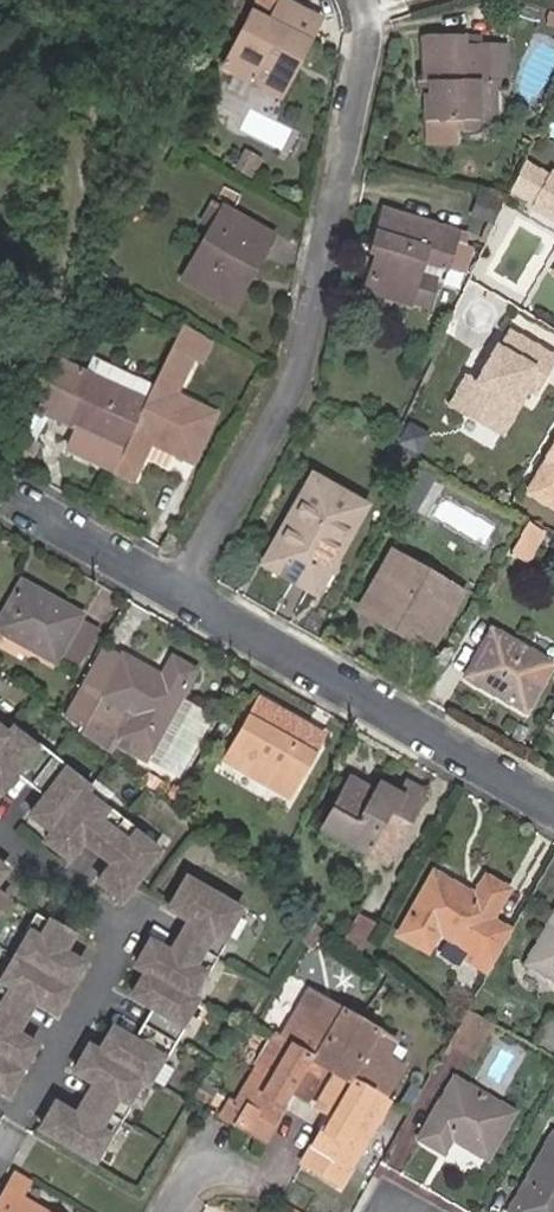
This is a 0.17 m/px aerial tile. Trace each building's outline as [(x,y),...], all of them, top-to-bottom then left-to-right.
[(297,61),(318,19),(280,0),(278,0),(267,21),(252,13),(225,69),(270,90),(287,56),(297,61)] [(252,13),(267,21),(278,0),(258,0),(252,13)] [(545,10),(542,20),(553,23),(553,12),(545,10)] [(427,94),(428,141),(458,140),(458,128),(476,128),(476,118),(475,81),(486,81),(494,81),(505,80),(504,66),(485,66),(485,43),(465,42),(464,34),(425,35),(426,80),(433,79),(433,94),(427,94)] [(485,35),(464,34),(465,42),(485,43),(485,35)] [(503,43),(485,43),(485,66),(504,66),(503,43)] [(280,95),(297,61),(287,56),(270,90),(280,95)] [(433,79),(426,80),(417,81),(419,94),(427,94),(433,94),(433,79)] [(495,118),(494,81),(486,81),(475,81),(476,118),(495,118)] [(246,173),(254,157),(243,151),(234,167),(246,173)] [(250,176),(259,160),(254,157),(246,173),(250,176)] [(550,171),(528,206),(553,222),(553,173),(550,171)] [(493,200),(476,195),(470,212),(487,217),(493,200)] [(224,207),(211,229),(217,232),(230,211),(224,207)] [(409,302),(418,273),(422,261),(447,268),(458,230),(434,223),(383,209),(376,236),(382,237),(377,253),(366,290),(390,297),(409,302)] [(217,232),(211,229),(181,280),(233,309),(247,284),(238,279),(266,231),(230,211),(217,232)] [(238,279),(247,284),(274,235),(266,231),(238,279)] [(382,237),(376,236),(371,251),(377,253),(382,237)] [(434,277),(418,273),(409,302),(425,307),(434,277)] [(390,297),(366,290),(361,304),(385,311),(390,297)] [(113,472),(105,489),(128,500),(154,445),(193,463),(214,415),(177,397),(195,360),(203,364),(214,342),(184,325),(154,386),(146,402),(130,435),(123,450),(113,472)] [(549,354),(506,330),(496,347),(492,345),(473,381),(462,375),(447,404),(489,426),(504,399),(509,401),(518,385),(529,366),(540,373),(549,354)] [(66,450),(113,472),(123,450),(130,435),(146,402),(154,386),(90,358),(83,373),(65,365),(42,413),(76,429),(66,450)] [(56,361),(34,409),(42,413),(65,365),(56,361)] [(531,391),(540,373),(529,366),(518,385),(509,401),(504,399),(489,426),(499,431),(513,403),(522,387),(531,391)] [(531,478),(553,490),(553,438),(531,478)] [(316,593),(364,507),(313,478),(266,564),(316,593)] [(553,499),(553,490),(531,478),(524,490),(550,505),(553,499)] [(526,568),(545,535),(528,525),(509,558),(526,568)] [(434,641),(460,593),(392,554),(361,610),(407,637),(412,628),(434,641)] [(58,658),(79,618),(81,615),(23,583),(0,626),(0,631),(56,662),(58,658)] [(79,618),(58,658),(77,668),(99,629),(79,618)] [(525,710),(550,664),(493,630),(466,677),(525,710)] [(85,727),(90,717),(122,657),(103,646),(66,717),(85,727)] [(122,657),(90,717),(152,751),(153,749),(181,699),(195,672),(173,659),(163,679),(122,657)] [(253,715),(228,761),(286,796),(320,736),(260,700),(258,704),(242,694),(236,705),(253,715)] [(217,719),(181,699),(153,749),(189,770),(217,719)] [(68,859),(82,840),(112,864),(97,882),(120,900),(158,852),(136,835),(139,831),(107,806),(104,810),(84,794),(88,788),(67,771),(69,767),(64,763),(38,742),(35,746),(13,729),(9,735),(0,728),(0,791),(1,791),(15,773),(45,796),(31,815),(52,832),(45,841),(68,859)] [(357,827),(377,792),(347,777),(320,829),(324,831),(334,814),(357,827)] [(391,816),(408,825),(425,794),(407,784),(401,794),(382,784),(377,792),(357,827),(334,814),(324,831),(369,856),(391,816)] [(386,866),(408,825),(391,816),(369,856),(386,866)] [(475,896),(434,874),(401,935),(428,950),(438,932),(467,947),(473,950),(490,919),(506,889),(485,878),(475,896)] [(167,1059),(187,1025),(183,1022),(197,998),(191,995),(204,972),(208,975),(229,940),(225,937),(241,909),(189,877),(171,907),(191,919),(172,952),(152,940),(137,965),(147,971),(133,994),(153,1007),(134,1039),(114,1027),(100,1051),(90,1045),(76,1070),(96,1081),(77,1114),(56,1102),(42,1127),(95,1158),(109,1135),(113,1137),(133,1102),(129,1100),(142,1077),(148,1081),(163,1057),(167,1059)] [(63,950),(73,933),(37,911),(26,930),(30,932),(3,978),(0,976),(0,1088),(7,1092),(36,1043),(16,1031),(35,999),(55,1011),(84,962),(63,950)] [(370,924),(355,915),(340,939),(355,949),(370,924)] [(505,928),(490,919),(473,950),(467,947),(462,959),(482,970),(505,928)] [(529,964),(553,978),(553,921),(529,964)] [(331,1071),(360,1020),(309,990),(280,1040),(329,1069),(331,1071)] [(473,1061),(493,1026),(467,1011),(455,1033),(448,1046),(473,1061)] [(551,1018),(537,1041),(553,1051),(553,1020),(551,1018)] [(398,1042),(360,1020),(331,1071),(335,1073),(386,1101),(404,1068),(389,1058),(398,1042)] [(308,1106),(329,1069),(280,1040),(275,1038),(235,1109),(226,1125),(233,1128),(243,1110),(274,1128),(292,1096),(308,1106)] [(341,1190),(390,1104),(386,1101),(335,1073),(315,1110),(329,1118),(311,1150),(342,1168),(332,1185),(341,1190)] [(484,1160),(510,1113),(455,1081),(421,1139),(444,1153),(451,1141),(484,1160)] [(416,1093),(405,1087),(398,1099),(409,1105),(416,1093)] [(206,1113),(215,1098),(200,1089),(191,1104),(206,1113)] [(226,1125),(235,1109),(230,1106),(221,1122),(226,1125)] [(243,1110),(233,1128),(264,1146),(274,1128),(243,1110)] [(510,1211),(553,1211),(553,1135),(510,1211)] [(342,1168),(311,1150),(302,1168),(332,1185),(342,1168)] [(20,1199),(30,1183),(16,1175),(0,1202),(0,1211),(43,1211),(20,1199)]
